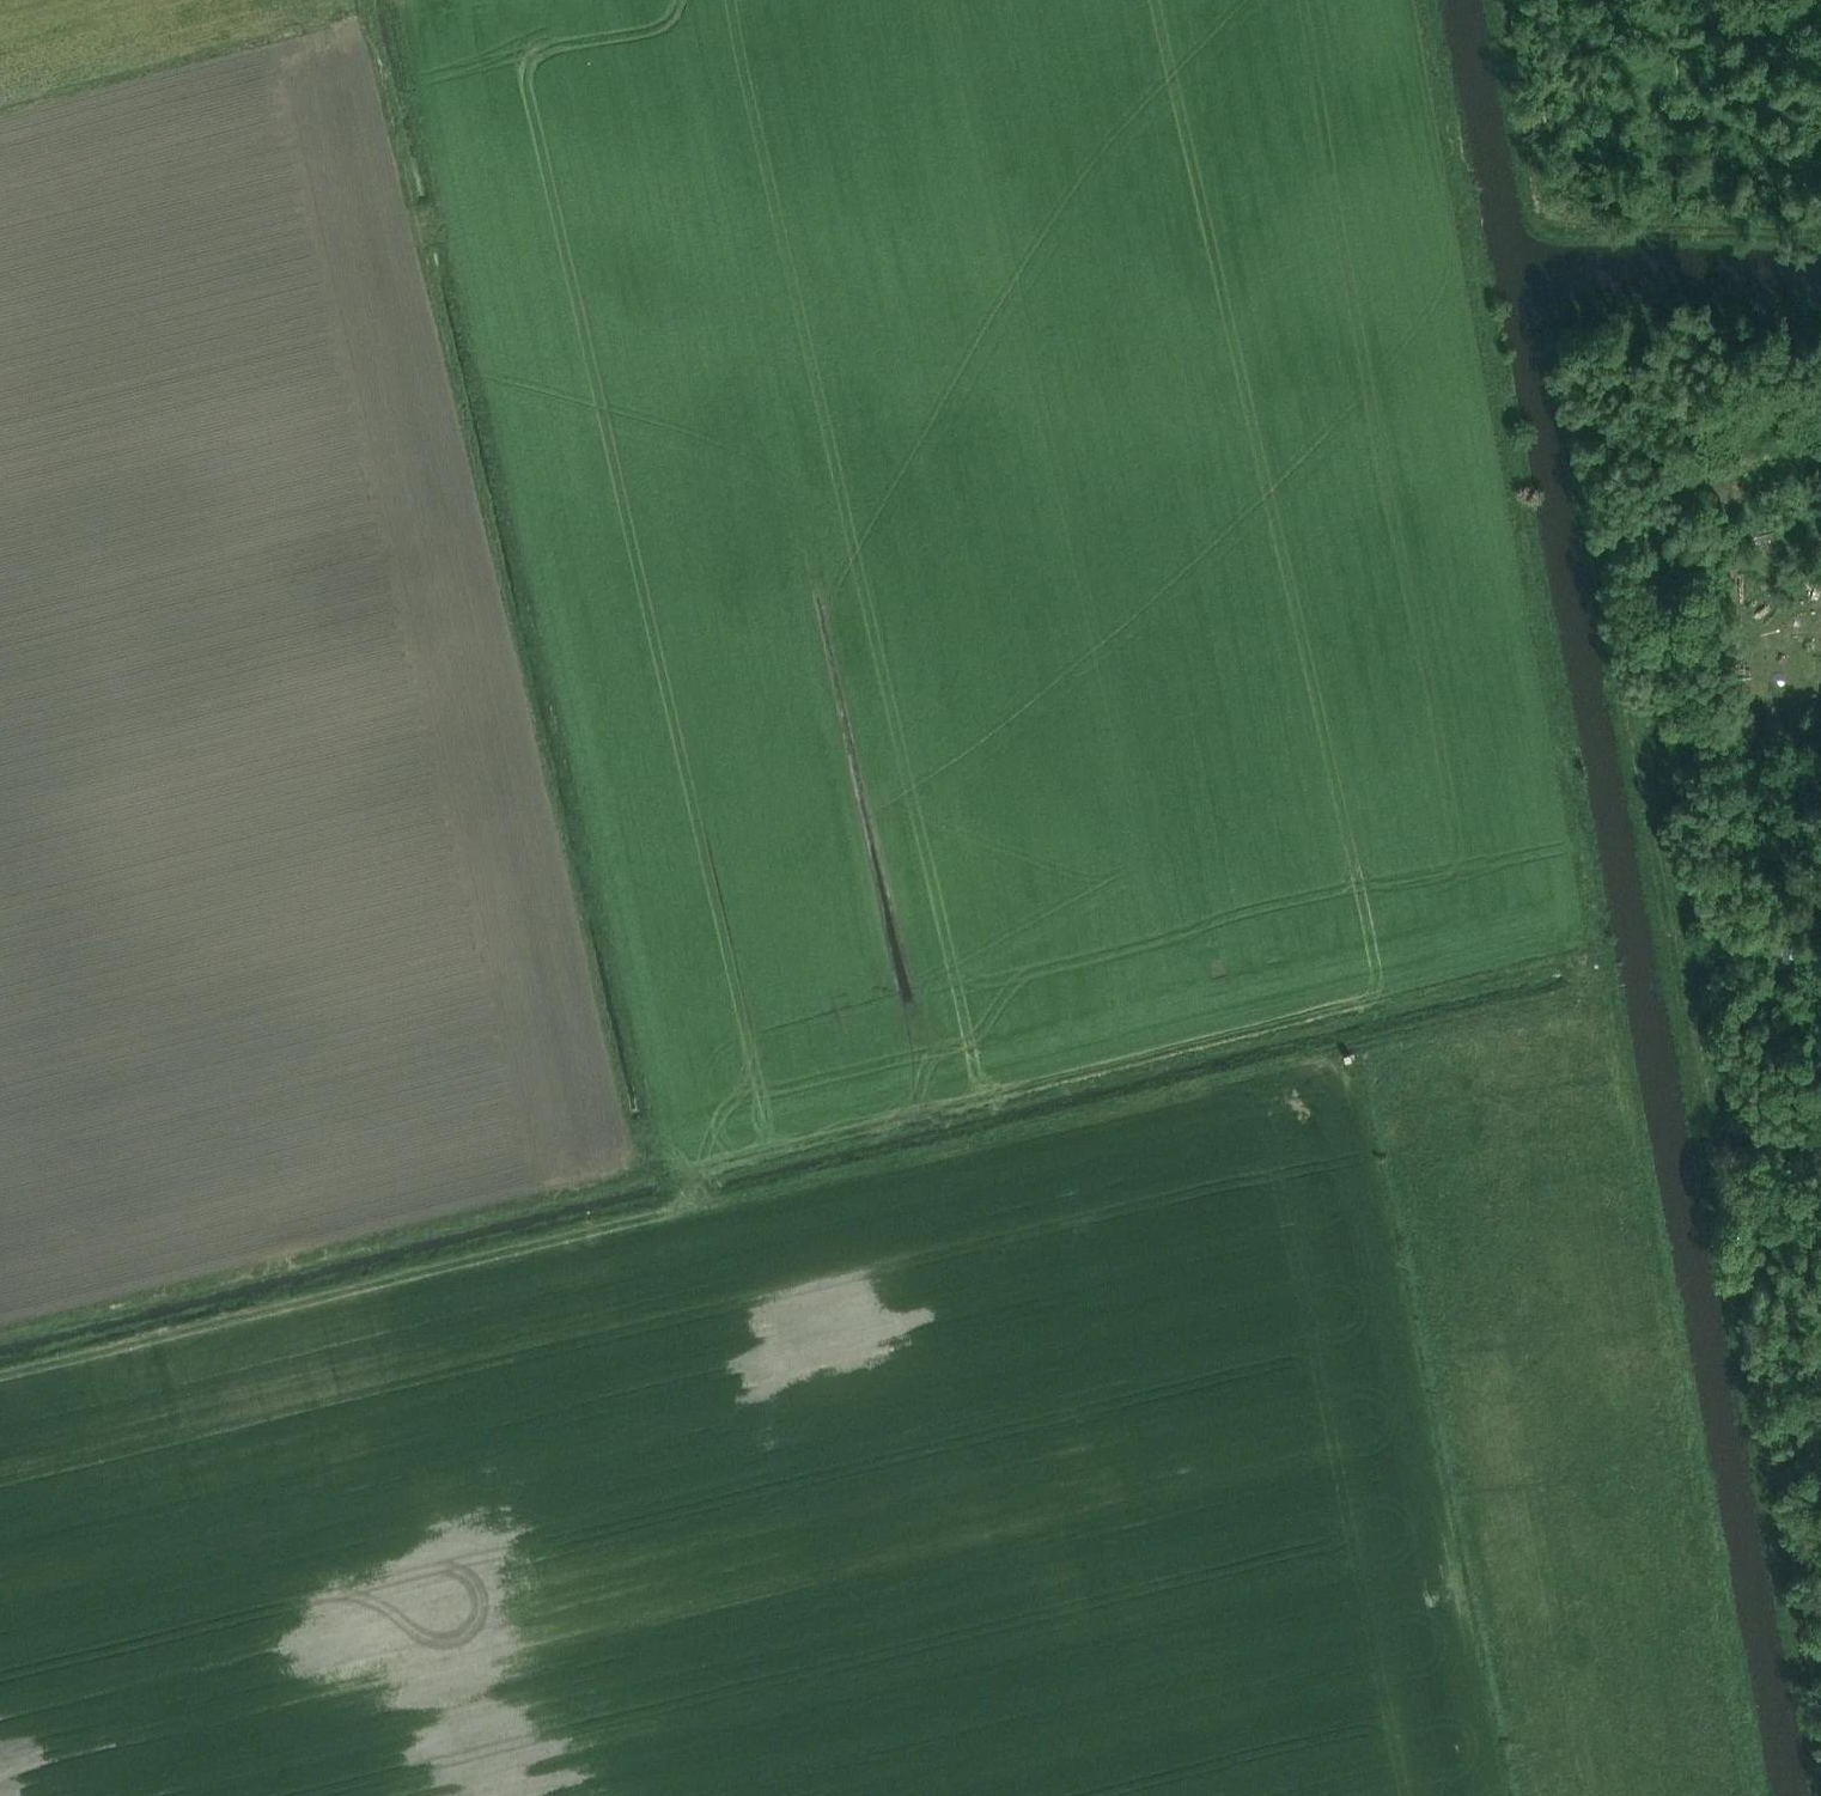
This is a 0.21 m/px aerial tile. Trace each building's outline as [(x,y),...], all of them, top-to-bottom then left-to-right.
[(1767,741),(1820,743),(1820,726),(1767,724),(1767,741)]
